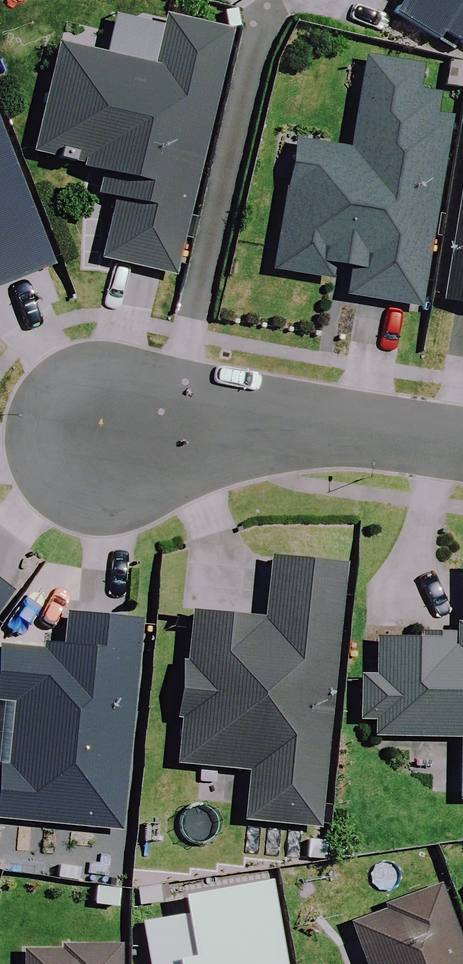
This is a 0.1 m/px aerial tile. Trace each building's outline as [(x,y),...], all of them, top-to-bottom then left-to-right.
[(394,17),(458,56),(462,49),(462,0),(404,0),(394,17)] [(233,33),(167,17),(154,70),(60,48),(34,156),(106,173),(100,199),(113,202),(99,261),(174,279),(233,33)] [(448,118),(433,116),(439,79),(418,76),(420,62),(366,53),(361,85),(351,83),(340,151),(293,143),(272,273),(334,283),(337,265),(349,267),(344,300),(418,312),(448,118)] [(0,146),(0,286),(46,269),(0,146)] [(445,303),(462,306),(462,190),(445,303)] [(340,568),(271,561),(265,622),(190,615),(176,766),(248,773),(243,822),(315,829),(340,568)] [(0,587),(0,610),(10,594),(0,587)] [(68,616),(64,657),(0,651),(0,705),(15,707),(11,755),(2,754),(0,772),(0,824),(115,835),(136,622),(68,616)] [(373,636),(370,741),(461,743),(460,802),(462,802),(462,638),(373,636)] [(269,878),(166,895),(169,918),(139,923),(145,963),(283,963),(269,878)] [(441,894),(352,923),(366,963),(462,963),(441,894)] [(119,958),(27,956),(27,963),(119,963),(119,958)]
